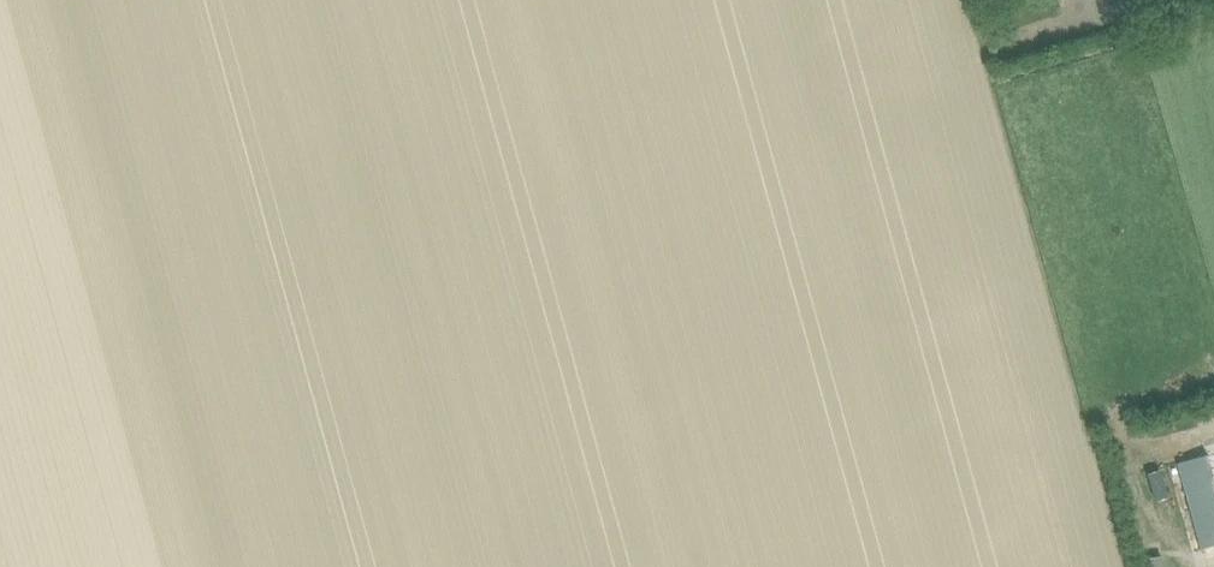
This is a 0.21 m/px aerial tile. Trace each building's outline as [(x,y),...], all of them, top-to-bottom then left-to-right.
[(1174,455),(1193,550),(1213,546),(1213,447),(1174,455)]
